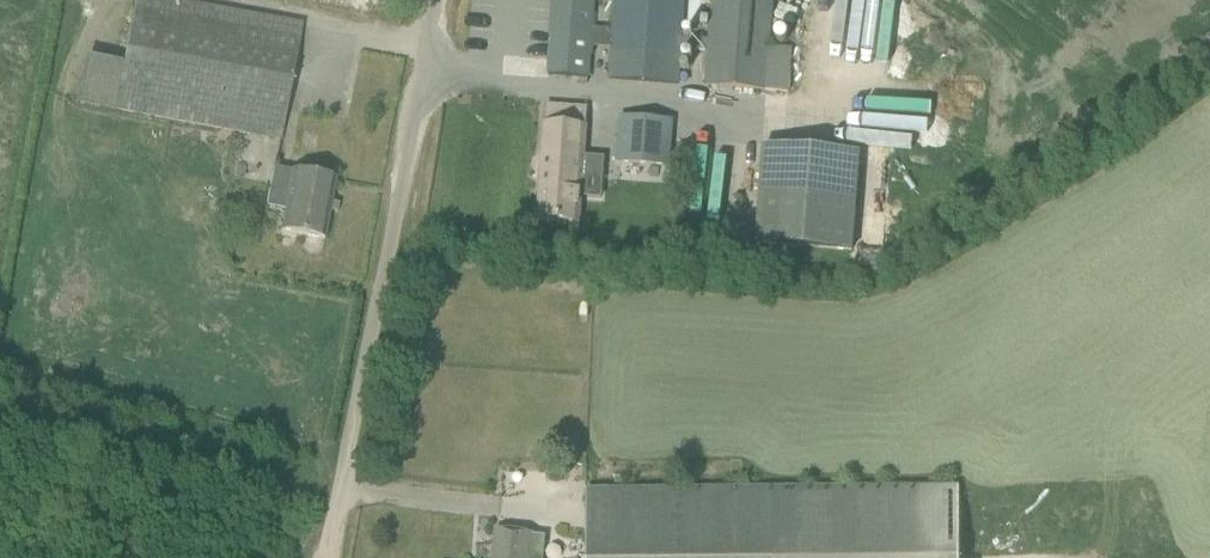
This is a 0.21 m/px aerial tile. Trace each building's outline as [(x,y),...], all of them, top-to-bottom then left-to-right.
[(181,0),(112,0),(92,105),(280,140),(302,23),(181,0)] [(679,83),(681,49),(709,51),(706,85),(766,90),(790,92),(793,48),(770,46),(773,0),(712,0),(710,40),(682,38),(684,0),(616,0),(613,30),(592,28),(594,0),(554,0),(549,73),(589,76),(591,46),(612,48),(610,78),(679,83)] [(587,109),(548,107),(539,219),(564,221),(579,221),(587,109)] [(620,116),(616,162),(670,166),(673,120),(620,116)] [(860,152),(765,142),(758,243),(853,251),(860,152)] [(282,231),(301,235),(324,239),(335,178),(293,171),(282,231)] [(586,489),(587,557),(960,557),(959,486),(586,489)] [(530,554),(544,556),(546,535),(497,530),(493,557),(529,557),(530,554)]
